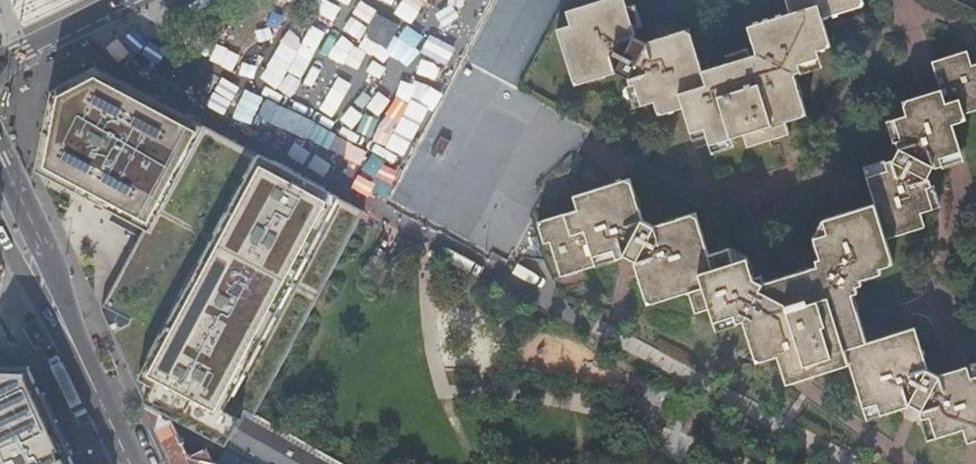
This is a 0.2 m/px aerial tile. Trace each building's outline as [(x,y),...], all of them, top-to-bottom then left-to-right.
[(566,11),(569,24),(556,28),(573,85),(614,73),(616,70),(628,76),(628,79),(630,86),(635,84),(641,105),(655,101),(658,115),(683,108),(694,139),(707,135),(710,144),(744,133),(749,146),(790,132),(787,120),(809,113),(796,73),(801,71),(800,63),(821,57),(818,49),(832,45),(824,18),(865,4),(864,0),(787,0),(790,12),(749,25),(757,53),(702,70),(690,28),(649,40),(647,43),(634,36),(636,33),(625,0),(600,0),(566,11)] [(387,50),(399,27),(376,15),(364,38),(387,50)] [(943,374),(941,375),(929,369),(930,367),(917,327),(870,342),(854,294),(859,292),(858,286),(864,284),(863,279),(883,273),(882,267),(896,263),(889,238),(927,226),(923,212),(936,207),(929,187),(934,186),(932,178),(929,176),(935,165),(938,166),(944,164),(942,156),(963,150),(956,124),(968,119),(966,113),(975,109),(975,62),(974,63),(969,50),(934,61),(942,88),(904,100),(908,114),(892,119),(900,148),(894,160),(893,159),(887,161),(889,169),(868,176),(876,202),(825,219),(828,233),(815,237),(821,258),(817,259),(819,266),(766,283),(764,276),(756,278),(749,257),(736,262),(731,248),(711,254),(697,213),(655,225),(655,226),(643,220),(644,218),(631,178),(574,196),(579,210),(538,223),(545,244),(550,243),(562,277),(624,259),(626,256),(636,262),(635,265),(649,306),(691,293),(697,313),(710,309),(715,322),(736,316),(738,323),(745,321),(758,362),(780,356),(789,383),(850,364),(865,408),(878,404),(882,415),(910,407),(912,404),(923,410),(921,413),(931,440),(965,429),(969,442),(975,440),(975,363),(943,374)] [(254,415),(365,209),(97,65),(54,88),(39,168),(146,226),(102,308),(146,401),(218,440),(227,445),(246,410),(254,415)] [(25,379),(0,378),(0,463),(65,463),(25,379)] [(146,401),(175,463),(215,463),(214,463),(207,446),(218,440),(146,401)] [(297,438),(256,416),(254,415),(246,410),(227,445),(251,458),(253,459),(259,450),(261,445),(286,459),(297,438)] [(297,438),(286,459),(261,445),(259,450),(285,463),(295,463),(300,456),(315,463),(343,463),(297,438)] [(250,462),(251,458),(227,445),(214,463),(215,463),(248,463),(250,462)] [(262,463),(285,463),(259,450),(253,459),(262,463)]
